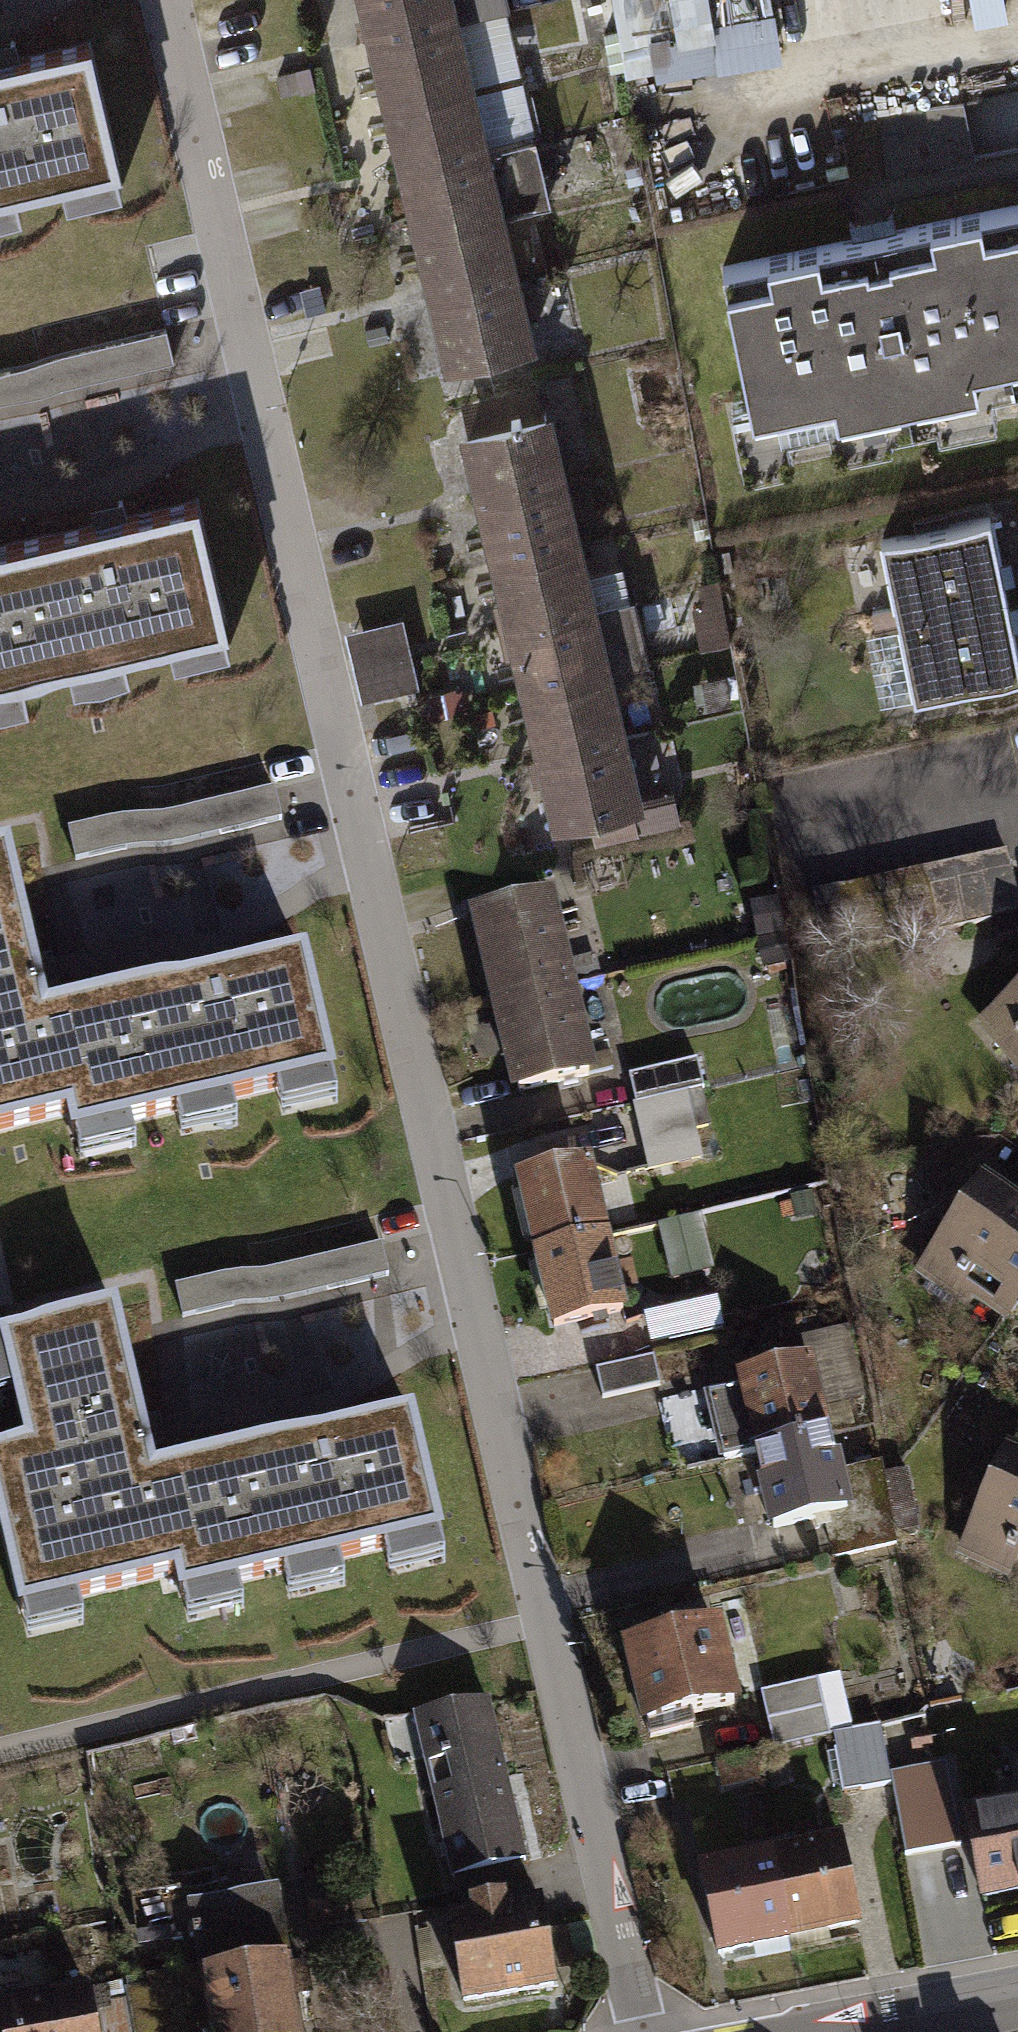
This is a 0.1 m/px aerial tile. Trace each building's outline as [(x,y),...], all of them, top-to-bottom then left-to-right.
[(452,4),(452,0),(351,0),(357,27),(452,4)] [(630,67),(785,46),(779,0),(621,0),(630,67)] [(374,97),(469,74),(452,4),(357,27),(374,97)] [(88,41),(3,61),(0,62),(0,190),(117,163),(88,41)] [(391,167),(486,144),(469,74),(374,97),(391,167)] [(973,102),(884,117),(893,172),(982,157),(973,102)] [(407,237),(503,214),(486,144),(391,167),(407,237)] [(718,266),(753,432),(861,410),(859,426),(963,404),(959,387),(1017,374),(1017,203),(718,266)] [(424,307),(520,284),(503,214),(407,237),(424,307)] [(441,377),(537,354),(520,284),(424,307),(441,377)] [(0,367),(0,400),(172,359),(165,329),(0,367)] [(474,502),(566,480),(551,415),(459,437),(474,502)] [(489,567),(581,545),(566,480),(474,502),(489,567)] [(224,622),(195,501),(113,520),(12,544),(40,665),(224,622)] [(1004,598),(988,520),(880,542),(897,620),(1004,598)] [(40,665),(12,544),(0,547),(0,674),(40,665)] [(505,632),(597,610),(581,545),(489,567),(505,632)] [(1004,598),(897,620),(913,699),(1017,677),(1017,665),(1004,598)] [(520,697),(612,675),(597,610),(505,632),(520,697)] [(408,611),(353,623),(369,693),(424,680),(408,611)] [(535,762),(627,741),(612,675),(520,697),(535,762)] [(550,827),(642,806),(627,741),(535,762),(550,827)] [(274,788),(68,837),(76,867),(281,819),(274,788)] [(148,1124),(119,1003),(45,1020),(36,981),(7,857),(0,859),(0,1136),(68,1120),(73,1142),(148,1124)] [(981,863),(994,920),(1017,915),(1017,896),(1010,857),(981,863)] [(981,863),(954,869),(966,926),(994,920),(981,863)] [(954,869),(926,875),(938,932),(966,926),(954,869)] [(926,875),(898,881),(909,938),(938,932),(926,875)] [(898,881),(870,887),(881,943),(909,938),(898,881)] [(870,887),(842,893),(854,949),(881,943),(870,887)] [(842,893),(814,899),(826,955),(854,949),(842,893)] [(498,1002),(567,986),(546,898),(477,914),(498,1002)] [(785,934),(778,898),(749,903),(756,939),(785,934)] [(332,1081),(303,960),(222,979),(119,1003),(148,1124),(332,1081)] [(587,1075),(567,986),(498,1002),(519,1091),(587,1075)] [(977,1031),(1017,1081),(1017,997),(977,1031)] [(697,1059),(629,1074),(635,1103),(699,1089),(704,1088),(697,1059)] [(708,1126),(699,1089),(635,1103),(650,1168),(700,1157),(694,1130),(708,1126)] [(535,1253),(605,1237),(588,1163),(518,1179),(535,1253)] [(984,1183),(915,1284),(959,1314),(967,1303),(1004,1328),(1017,1307),(1017,1207),(984,1183)] [(695,1216),(661,1224),(673,1277),(708,1269),(695,1216)] [(605,1237),(535,1253),(552,1327),(622,1311),(605,1237)] [(381,1244),(176,1292),(183,1323),(389,1275),(381,1244)] [(716,1297),(643,1316),(650,1346),(723,1328),(716,1297)] [(256,1583),(228,1462),(153,1478),(144,1442),(115,1317),(2,1343),(28,1452),(0,1459),(0,1526),(21,1615),(176,1580),(181,1600),(256,1583)] [(805,1340),(809,1361),(820,1409),(846,1403),(862,1399),(846,1330),(805,1340)] [(653,1356),(595,1369),(602,1399),(660,1385),(653,1356)] [(826,1436),(826,1431),(820,1409),(809,1361),(741,1377),(743,1387),(758,1452),(826,1436)] [(758,1452),(743,1387),(708,1395),(723,1460),(758,1452)] [(846,1403),(820,1409),(826,1431),(851,1426),(846,1403)] [(440,1540),(412,1419),(329,1438),(228,1462),(256,1583),(440,1540)] [(826,1436),(758,1452),(767,1490),(775,1527),(826,1515),(844,1511),(835,1473),(826,1436)] [(1009,1457),(961,1562),(1010,1584),(1017,1565),(1017,1461),(1009,1457)] [(881,1463),(835,1473),(844,1511),(826,1515),(836,1558),(899,1544),(881,1463)] [(715,1626),(629,1645),(650,1737),(693,1727),(689,1714),(733,1704),(715,1626)] [(817,1679),(760,1692),(773,1748),(830,1736),(817,1679)] [(923,1694),(906,1696),(907,1711),(925,1709),(923,1694)] [(528,1870),(488,1705),(482,1707),(421,1722),(406,1725),(447,1890),(528,1870)] [(881,1724),(834,1735),(836,1752),(826,1753),(832,1786),(843,1792),(891,1784),(890,1775),(881,1724)] [(947,1765),(890,1775),(891,1784),(904,1854),(961,1844),(947,1765)] [(1006,1814),(964,1821),(981,1917),(1017,1911),(1017,1812),(1006,1814)] [(861,1942),(841,1848),(794,1858),(744,1869),(701,1879),(721,1972),(861,1942)] [(291,1968),(278,1896),(186,1914),(200,1986),(283,1970),(291,1968)] [(549,2003),(534,1913),(445,1928),(460,2018),(549,2003)] [(200,1986),(209,2031),(294,2031),(283,1970),(200,1986)] [(88,1993),(0,2011),(0,2031),(96,2031),(88,1993)]
